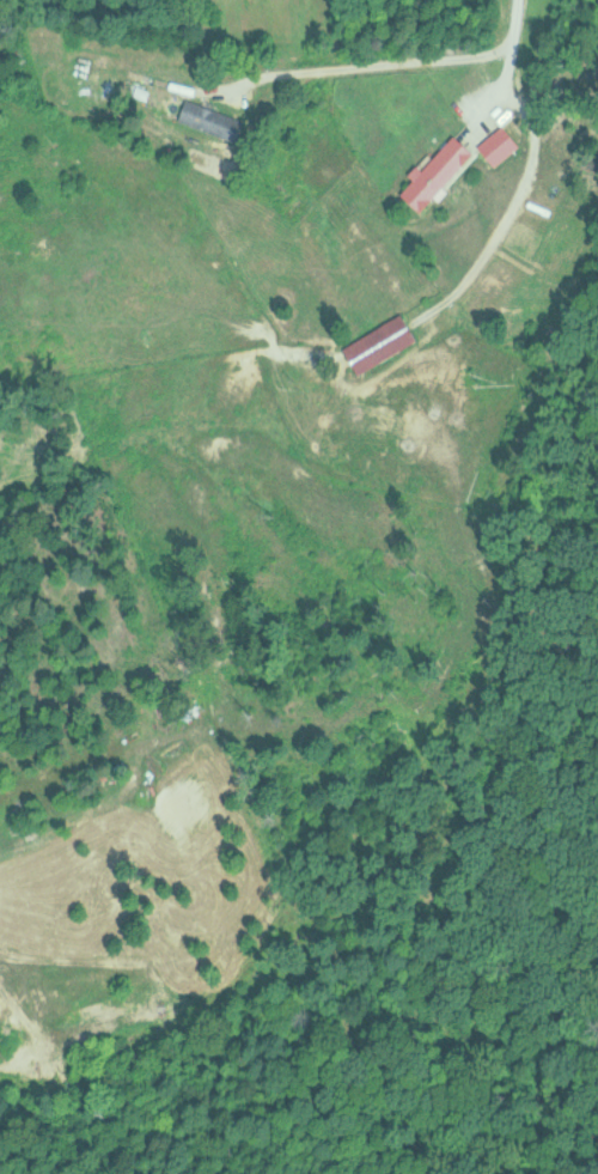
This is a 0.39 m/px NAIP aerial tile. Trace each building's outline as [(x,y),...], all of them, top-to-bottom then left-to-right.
[(237,141),(245,118),(186,98),(178,121),(237,141)] [(495,164),(520,143),(503,124),(478,145),(495,164)] [(421,212),(475,152),(454,133),(400,193),(421,212)] [(358,372),(419,342),(405,314),(344,344),(358,372)]
